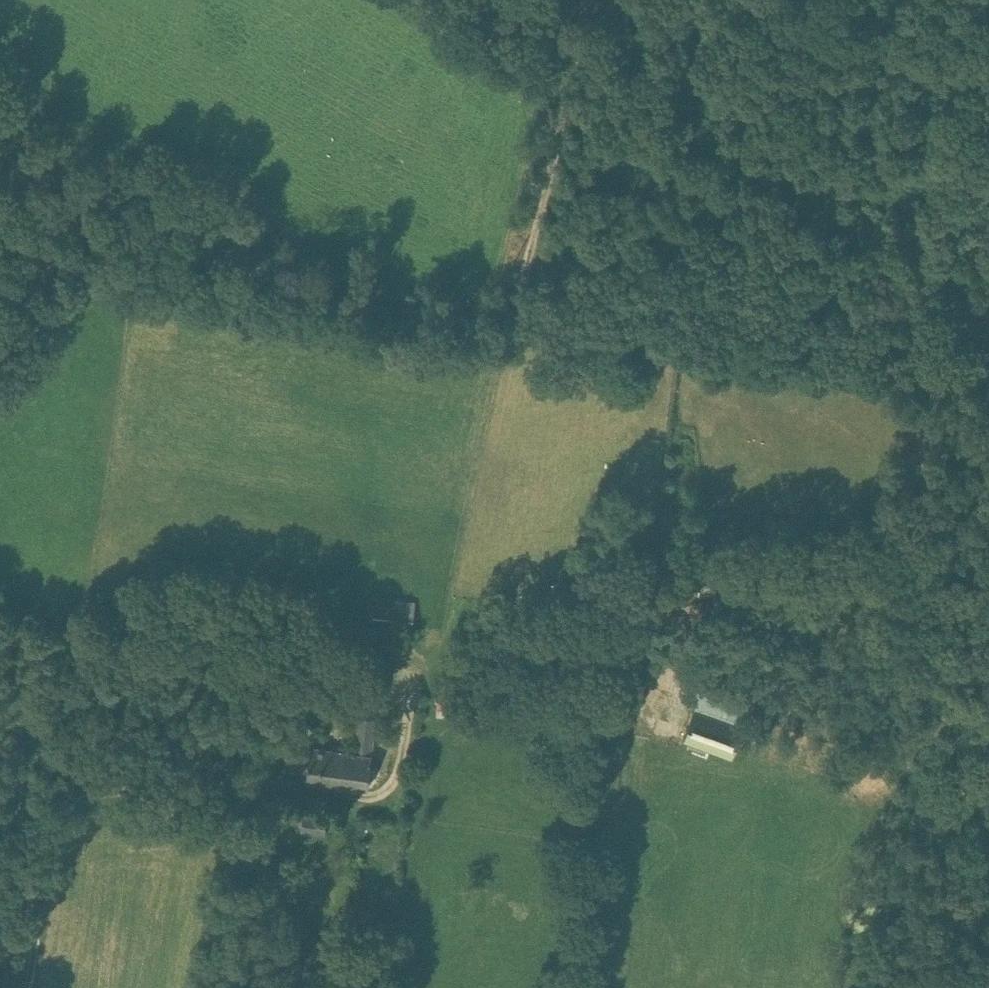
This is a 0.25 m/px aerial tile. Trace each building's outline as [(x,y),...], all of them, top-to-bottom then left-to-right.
[(376,597),(374,623),(413,627),(416,601),(376,597)] [(439,691),(437,713),(472,717),(474,695),(439,691)] [(695,706),(684,737),(696,741),(693,750),(707,755),(710,746),(734,755),(744,724),(695,706)] [(354,751),(312,746),(307,779),(369,787),(377,717),(359,715),(354,751)] [(328,815),(324,815),(304,812),(302,831),(325,834),(328,815)]
